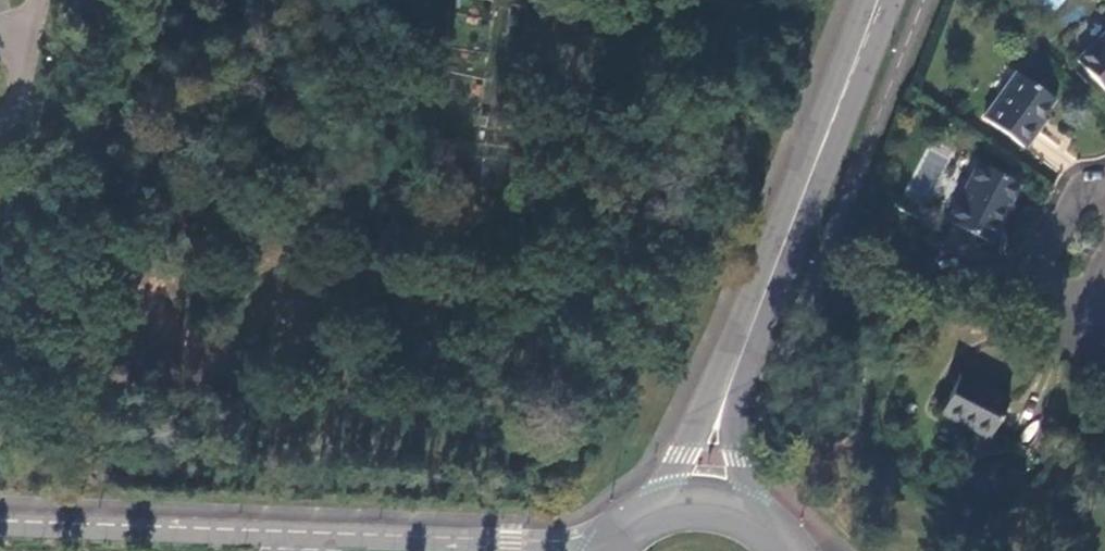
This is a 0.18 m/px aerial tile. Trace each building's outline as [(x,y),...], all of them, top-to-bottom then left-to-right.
[(1075,60),(1104,91),(1104,32),(1075,60)] [(1055,101),(1016,73),(983,116),(1023,146),(1045,119),(1043,117),(1055,101)] [(987,241),(1018,184),(976,163),(946,220),(987,241)] [(959,374),(939,412),(987,438),(1007,399),(959,374)]
